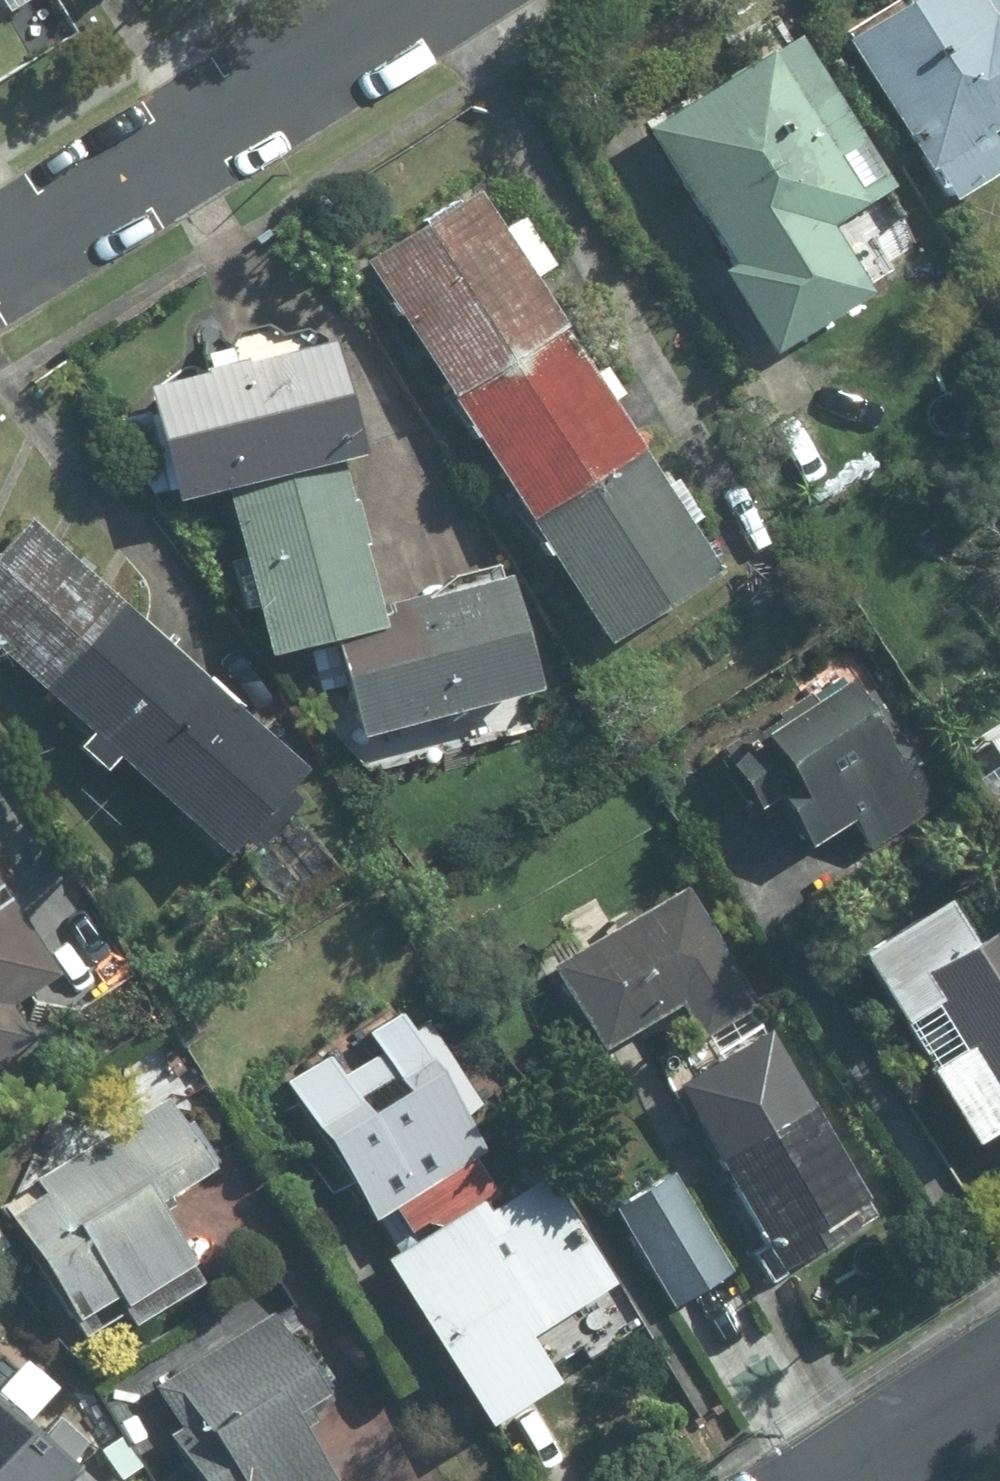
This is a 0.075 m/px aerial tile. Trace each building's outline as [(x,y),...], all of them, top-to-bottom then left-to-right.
[(635,96),(771,341),(878,282),(844,221),(916,182),(816,0),(811,0),(635,96)] [(842,8),(949,194),(999,165),(999,0),(856,0),(842,8)] [(480,181),(365,250),(444,379),(558,309),(480,181)] [(558,309),(444,379),(523,507),(637,438),(558,309)] [(231,487),(357,456),(353,443),(378,437),(355,344),(133,398),(159,505),(231,487)] [(637,438),(523,507),(602,636),(716,567),(637,438)] [(357,456),(231,487),(271,652),(334,636),(397,621),(389,588),(357,456)] [(30,487),(0,519),(0,657),(79,729),(178,621),(30,487)] [(397,621),(334,636),(358,735),(551,688),(519,556),(389,588),(397,621)] [(326,756),(178,621),(79,729),(228,863),(326,756)] [(857,679),(735,746),(796,854),(843,828),(867,854),(934,816),(857,679)] [(0,850),(0,1056),(92,1000),(0,850)] [(865,931),(999,1165),(999,1164),(999,890),(984,863),(865,931)] [(692,1087),(790,1031),(708,884),(557,968),(606,1055),(658,1026),(692,1087)] [(383,1248),(504,1176),(406,1011),(284,1083),(383,1248)] [(790,1031),(692,1087),(794,1269),(893,1214),(790,1031)] [(0,1164),(0,1197),(80,1336),(209,1262),(171,1195),(239,1156),(183,1060),(0,1164)] [(666,1142),(605,1175),(676,1305),(737,1272),(666,1142)] [(504,1176),(383,1248),(491,1430),(655,1332),(547,1150),(504,1176)] [(143,1378),(214,1480),(355,1480),(307,1412),(338,1391),(270,1291),(143,1378)] [(127,1477),(0,1370),(0,1480),(124,1480),(127,1477)]
